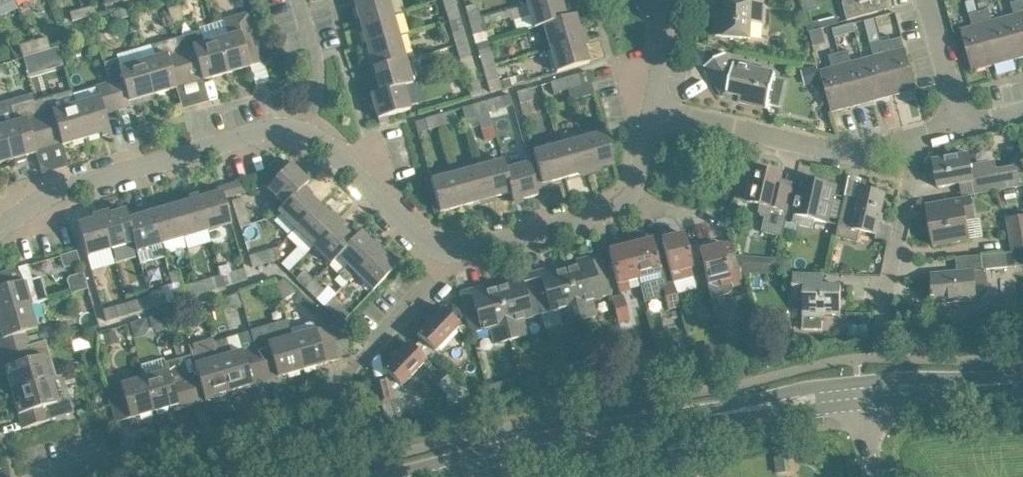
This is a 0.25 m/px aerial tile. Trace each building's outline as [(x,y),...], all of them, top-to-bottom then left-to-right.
[(360,22),(392,13),(388,0),(353,0),(360,22)] [(446,12),(449,21),(459,18),(454,0),(443,0),(446,12)] [(526,2),(534,28),(543,25),(542,24),(565,17),(560,0),(532,0),(526,2)] [(716,36),(736,37),(750,39),(751,23),(762,24),(763,2),(746,2),(726,0),(725,10),(715,9),(714,21),(717,21),(716,36)] [(848,20),(859,17),(878,12),(875,0),(876,0),(842,0),(848,20)] [(1014,59),(1022,57),(1022,9),(1021,0),(1011,3),(1014,15),(1003,18),(1014,59)] [(465,7),(469,19),(479,16),(476,4),(465,7)] [(84,18),(96,14),(94,6),(81,9),(84,18)] [(84,18),(81,9),(69,13),(72,21),(84,18)] [(979,12),(994,65),(1014,59),(1003,18),(992,21),(989,9),(979,12)] [(880,14),(883,38),(903,35),(899,11),(880,14)] [(972,71),(994,65),(979,12),(969,15),(973,27),(961,30),(972,71)] [(227,37),(216,40),(226,73),(264,62),(250,13),(223,20),(227,37)] [(398,36),(392,13),(360,22),(366,45),(398,36)] [(549,47),(581,38),(575,15),(565,17),(542,24),(543,25),(549,47)] [(484,31),(479,16),(469,19),(476,45),(487,42),(490,41),(487,31),(484,31)] [(837,17),(811,24),(813,30),(839,23),(837,17)] [(874,20),(865,22),(867,32),(877,30),(874,20)] [(452,31),(456,45),(466,42),(462,28),(452,31)] [(840,28),(832,30),(835,39),(842,37),(840,28)] [(202,80),(226,73),(216,40),(204,43),(200,30),(175,38),(187,78),(200,74),(202,80)] [(822,30),(810,33),(813,47),(825,44),(822,30)] [(35,41),(32,41),(29,33),(18,37),(20,45),(19,45),(22,57),(38,53),(35,41)] [(373,69),(405,59),(398,36),(366,45),(373,69)] [(47,37),(35,41),(38,53),(50,49),(47,37)] [(139,48),(143,61),(152,95),(176,88),(174,81),(187,78),(175,38),(139,48)] [(556,72),(589,63),(581,38),(549,47),(556,72)] [(890,39),(880,42),(895,95),(916,89),(905,48),(894,51),(890,39)] [(474,66),(466,42),(456,45),(463,69),(474,66)] [(490,51),(487,42),(476,45),(483,67),(493,64),(490,51)] [(874,101),(863,60),(852,63),(846,42),(837,44),(840,53),(839,53),(853,106),(874,101)] [(874,101),(895,95),(880,42),(870,45),(874,57),(863,60),(874,101)] [(58,48),(40,53),(46,71),(63,66),(58,48)] [(767,109),(772,89),(775,73),(734,63),(733,65),(726,53),(704,67),(723,96),(727,93),(740,96),(738,102),(767,109)] [(820,71),(826,93),(831,112),(853,106),(839,53),(829,56),(832,68),(820,71)] [(103,64),(109,83),(117,110),(138,104),(137,99),(152,95),(143,61),(120,68),(118,59),(103,64)] [(373,69),(380,92),(403,85),(403,86),(412,84),(405,59),(373,69)] [(483,67),(487,81),(490,92),(501,88),(493,64),(483,67)] [(463,69),(467,83),(471,97),(482,94),(474,66),(463,69)] [(578,74),(564,78),(571,100),(594,92),(588,71),(578,74)] [(564,78),(540,85),(544,97),(553,94),(553,93),(566,89),(570,100),(571,100),(564,78)] [(117,110),(109,83),(96,87),(99,98),(76,105),(85,138),(101,134),(101,137),(110,134),(104,114),(117,110)] [(379,123),(388,121),(387,116),(410,110),(403,86),(403,85),(380,92),(370,94),(379,123)] [(543,97),(544,97),(540,85),(516,92),(519,103),(532,99),(536,112),(547,109),(543,97)] [(35,102),(47,142),(60,139),(61,145),(85,138),(76,105),(72,91),(35,102)] [(485,101),(488,112),(503,108),(500,97),(485,101)] [(14,123),(2,126),(12,160),(14,159),(15,161),(17,163),(25,161),(26,158),(26,156),(36,153),(34,146),(47,142),(35,102),(34,102),(33,99),(10,106),(14,123)] [(488,112),(485,101),(472,105),(475,116),(488,112)] [(452,111),(438,115),(441,126),(456,122),(452,111)] [(438,115),(425,119),(415,121),(418,132),(441,126),(438,115)] [(582,128),(585,137),(580,139),(589,171),(613,164),(604,132),(602,123),(582,128)] [(0,127),(0,163),(12,160),(2,126),(0,127)] [(566,177),(589,171),(580,139),(557,145),(566,177)] [(533,152),(542,184),(566,177),(557,145),(533,152)] [(407,146),(393,148),(397,169),(411,167),(407,146)] [(999,190),(1022,186),(1022,162),(1022,157),(1013,159),(1014,168),(996,171),(994,162),(971,166),(969,154),(933,160),(938,188),(968,182),(970,195),(999,190)] [(486,199),(510,193),(504,170),(505,169),(503,160),(477,167),(486,199)] [(285,206),(302,189),(308,182),(287,161),(280,167),(283,171),(267,188),(284,205),(285,206)] [(513,202),(537,195),(532,176),(529,163),(505,169),(504,170),(510,193),(513,202)] [(477,167),(453,173),(462,206),(486,199),(477,167)] [(760,205),(758,212),(761,216),(765,217),(761,232),(782,237),(793,190),(779,187),(782,175),(754,169),(747,202),(760,205)] [(435,213),(462,206),(453,173),(431,179),(437,203),(432,204),(435,213)] [(794,191),(788,217),(785,230),(798,233),(799,225),(813,228),(815,220),(828,223),(837,186),(809,179),(805,194),(794,191)] [(241,182),(227,186),(230,196),(244,192),(241,182)] [(231,224),(227,211),(223,198),(230,196),(227,186),(213,190),(214,194),(197,199),(207,231),(231,224)] [(295,229),(319,205),(302,189),(285,206),(284,205),(277,212),(294,228),(295,229)] [(836,237),(839,238),(858,242),(861,230),(877,234),(885,194),(860,189),(858,200),(845,197),(841,216),(836,237)] [(934,246),(953,243),(970,241),(964,210),(972,209),(970,198),(946,202),(927,205),(927,206),(933,205),(934,214),(928,215),(934,246)] [(183,238),(207,231),(197,199),(174,205),(183,238)] [(151,212),(160,244),(183,238),(174,205),(151,212)] [(295,229),(294,228),(286,237),(304,255),(313,246),(336,222),(319,205),(295,229)] [(101,217),(111,249),(133,242),(134,242),(128,219),(125,210),(101,217)] [(136,251),(160,244),(151,212),(141,215),(140,210),(128,214),(129,219),(128,219),(134,242),(133,242),(136,251)] [(1022,249),(1022,216),(1008,219),(1013,250),(1022,249)] [(86,256),(111,249),(101,217),(77,224),(86,256)] [(353,239),(336,222),(313,246),(331,264),(338,257),(337,256),(353,239)] [(360,232),(353,239),(337,256),(338,257),(347,266),(339,275),(346,282),(347,281),(354,273),(378,249),(360,232)] [(661,261),(657,262),(651,239),(649,240),(648,233),(628,238),(638,279),(644,302),(646,302),(645,298),(663,293),(668,310),(679,307),(673,283),(667,284),(661,261)] [(684,278),(704,273),(699,250),(688,253),(683,233),(661,239),(670,273),(681,270),(684,278)] [(619,292),(630,290),(627,282),(638,279),(628,238),(608,243),(610,250),(608,250),(619,292)] [(699,250),(704,273),(707,284),(711,298),(727,294),(732,287),(742,284),(736,262),(726,264),(721,245),(699,250)] [(276,248),(263,252),(266,263),(279,259),(277,261),(289,271),(296,263),(289,256),(288,257),(285,254),(279,259),(276,248)] [(396,267),(378,249),(354,273),(372,291),(396,267)] [(65,268),(79,264),(75,251),(59,256),(62,266),(65,268)] [(981,255),(956,258),(957,271),(931,274),(933,294),(931,294),(931,298),(934,298),(934,304),(983,299),(989,292),(987,269),(1022,266),(1022,251),(981,255)] [(252,267),(266,263),(263,252),(249,256),(252,267)] [(565,270),(579,320),(595,316),(591,300),(610,295),(599,255),(588,258),(589,264),(565,270)] [(787,273),(788,257),(778,257),(777,272),(787,273)] [(0,273),(0,314),(29,306),(37,303),(47,300),(40,277),(31,280),(27,266),(18,268),(0,273)] [(247,280),(244,269),(222,275),(226,286),(233,284),(247,280)] [(295,279),(306,289),(314,281),(303,270),(295,279)] [(529,274),(540,314),(559,309),(564,325),(579,320),(565,270),(542,277),(540,271),(529,274)] [(802,330),(822,330),(823,314),(841,314),(841,286),(823,286),(824,274),(793,273),(793,300),(804,300),(803,316),(803,328),(802,328),(802,330)] [(522,319),(540,314),(529,274),(518,277),(520,283),(497,289),(510,339),(526,335),(522,319)] [(210,279),(196,283),(200,293),(213,289),(210,279)] [(324,291),(314,281),(306,289),(316,299),(324,291)] [(339,306),(356,289),(347,281),(346,282),(323,305),(341,323),(349,315),(339,306)] [(183,287),(172,289),(176,301),(200,293),(196,283),(183,287)] [(149,297),(152,307),(176,301),(172,289),(171,284),(147,290),(149,297)] [(510,339),(497,289),(473,296),(471,290),(460,293),(471,333),(490,328),(494,344),(510,339)] [(629,320),(623,296),(611,299),(618,323),(629,320)] [(152,307),(149,297),(126,303),(129,314),(152,307)] [(126,303),(103,310),(106,321),(129,314),(126,303)] [(0,331),(0,347),(2,354),(29,346),(25,333),(36,329),(29,306),(0,314),(0,330),(0,331)] [(425,360),(430,365),(439,356),(434,351),(459,325),(442,308),(417,335),(421,339),(413,348),(425,360)] [(132,317),(132,334),(166,334),(166,317),(132,317)] [(329,326),(315,330),(313,324),(311,323),(289,329),(301,370),(339,359),(329,326)] [(250,330),(255,347),(264,381),(301,370),(289,329),(288,324),(268,330),(267,326),(250,330)] [(191,355),(178,359),(192,405),(213,399),(212,396),(228,392),(213,343),(212,338),(187,345),(191,355)] [(228,392),(264,381),(255,347),(229,355),(225,339),(213,343),(228,392)] [(741,344),(737,340),(732,341),(729,346),(730,351),(734,354),(739,353),(742,349),(741,344)] [(29,346),(2,354),(6,366),(5,367),(4,367),(5,368),(9,367),(11,372),(6,374),(11,391),(60,376),(55,377),(45,341),(29,346)] [(374,379),(386,424),(392,422),(395,422),(398,423),(393,402),(396,401),(402,396),(404,389),(401,386),(425,360),(413,348),(408,343),(383,370),(387,374),(374,379)] [(704,346),(691,349),(693,358),(707,355),(704,346)] [(170,411),(192,405),(178,359),(163,363),(162,359),(140,365),(144,378),(154,411),(169,407),(170,411)] [(60,376),(11,391),(16,408),(17,407),(21,406),(22,412),(19,413),(18,413),(22,428),(51,420),(73,413),(69,398),(66,398),(60,376)] [(106,389),(110,403),(116,422),(154,411),(144,378),(106,389)] [(519,379),(504,382),(507,396),(511,395),(519,393),(522,392),(519,379)]
